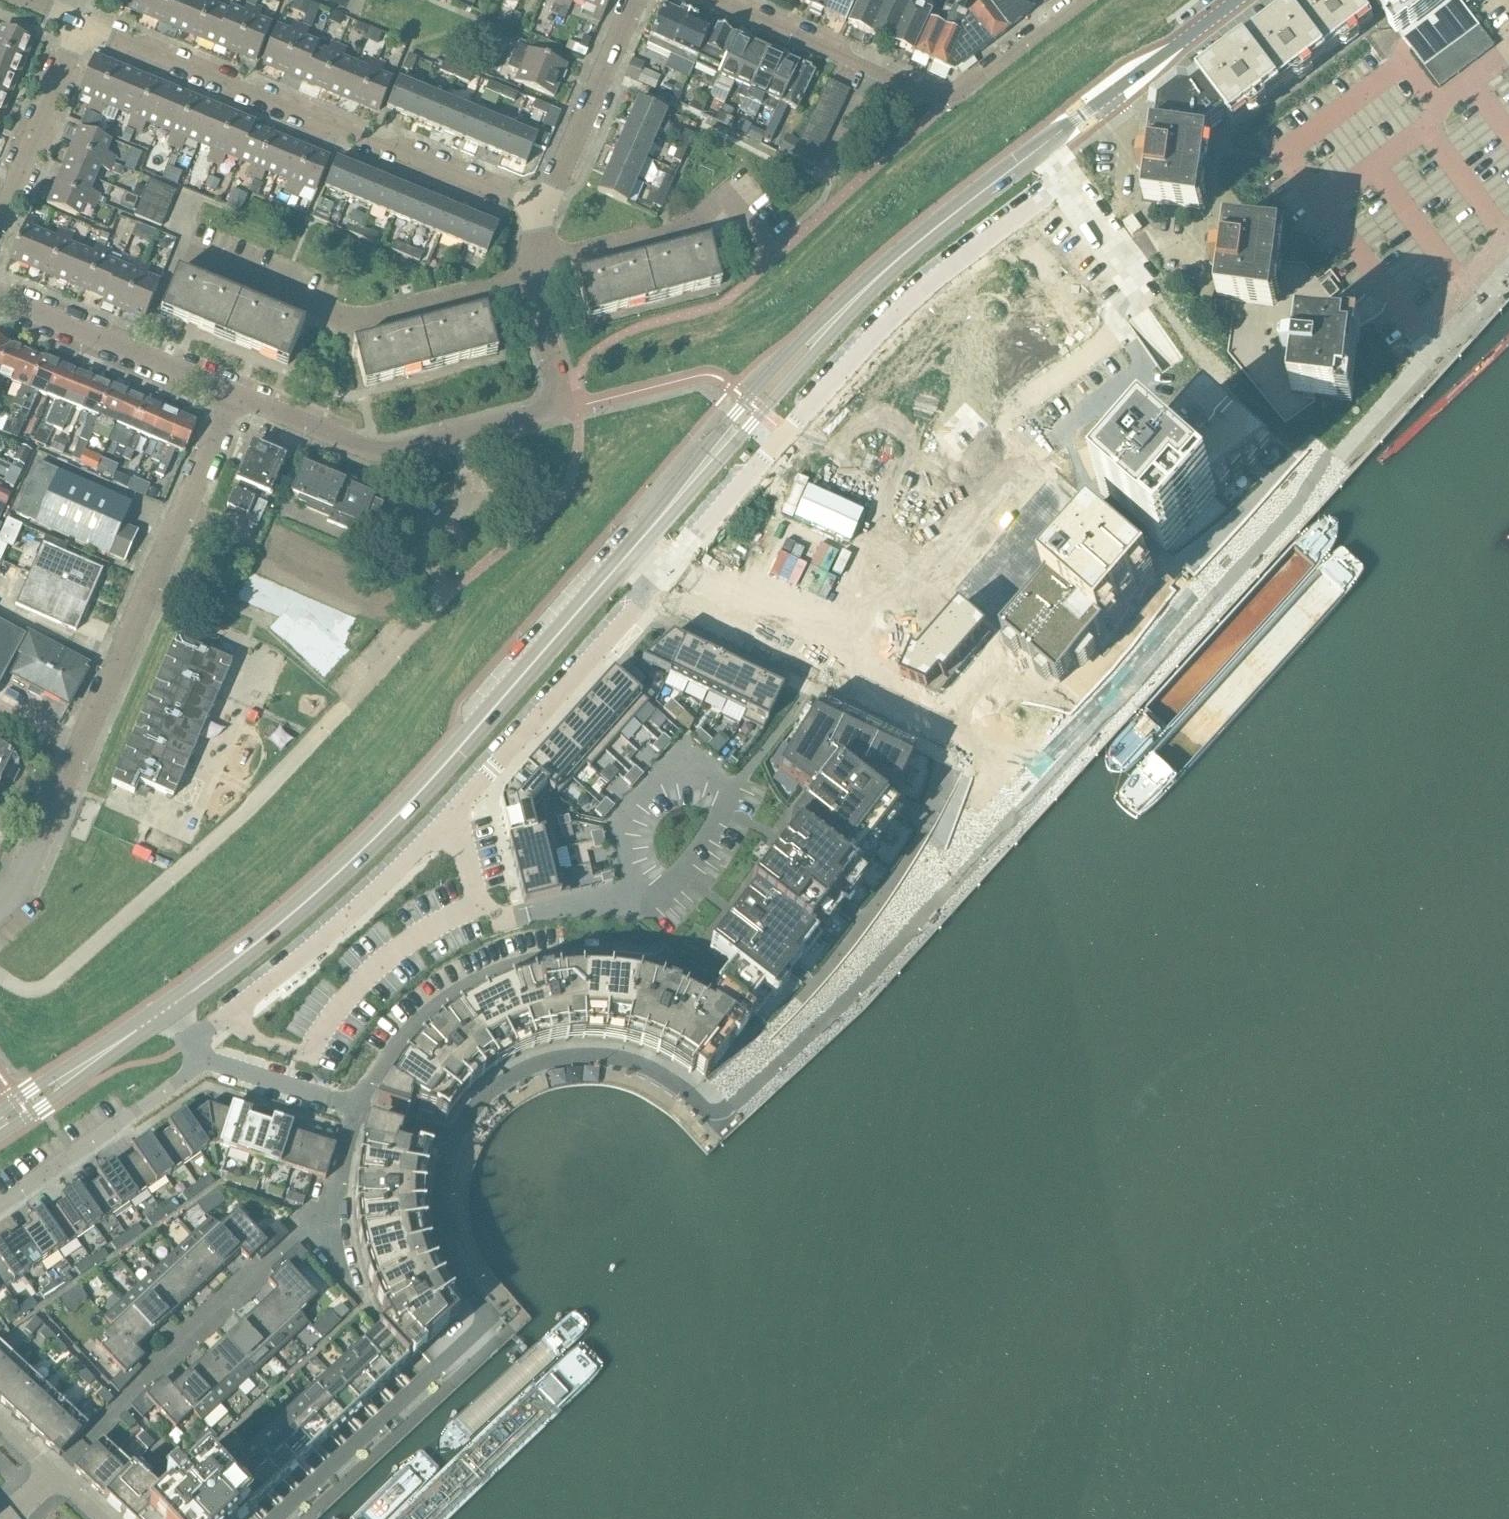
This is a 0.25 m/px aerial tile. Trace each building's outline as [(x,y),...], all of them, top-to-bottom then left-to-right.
[(121,4),(141,12),(146,0),(122,0),(121,4)] [(141,12),(160,20),(168,0),(146,0),(141,12)] [(191,0),(168,0),(160,20),(179,28),(191,0)] [(179,28),(199,36),(213,0),(191,0),(179,28)] [(199,36),(218,44),(233,7),(230,6),(229,9),(219,5),(221,0),(213,0),(199,36)] [(218,44),(237,52),(256,5),(259,0),(248,0),(244,11),(233,7),(218,44)] [(293,5),(291,9),(307,17),(312,3),(304,0),(294,0),(293,5)] [(562,6),(564,0),(555,0),(554,3),(551,10),(558,14),(562,6)] [(562,6),(558,14),(557,16),(565,20),(569,10),(573,0),(585,5),(587,0),(564,0),(562,6)] [(610,0),(587,0),(585,5),(596,10),(592,19),(600,23),(610,0)] [(829,0),(804,0),(802,4),(823,14),(829,0)] [(856,0),(829,0),(823,14),(845,24),(856,0)] [(847,25),(870,35),(885,0),(858,0),(847,25)] [(910,4),(901,0),(885,0),(870,35),(892,45),(910,4)] [(892,45),(914,55),(929,21),(928,21),(935,5),(923,0),(912,0),(892,45)] [(914,55),(930,62),(953,9),(957,0),(947,0),(945,5),(937,25),(932,23),(929,21),(914,55)] [(966,0),(957,0),(954,8),(961,11),(966,0)] [(991,43),(1033,10),(1010,0),(985,0),(969,13),(991,43)] [(1292,8),(1326,53),(1372,18),(1359,0),(1303,0),(1292,8)] [(1411,49),(1425,68),(1435,61),(1444,54),(1453,47),(1462,40),(1471,33),(1480,26),(1460,0),(1373,0),(1392,25),(1393,24),(1411,49)] [(650,38),(651,39),(648,44),(670,55),(689,14),(666,3),(650,38)] [(257,60),(273,23),(259,18),(263,8),(257,6),(256,5),(237,52),(257,60)] [(1326,53),(1292,8),(1245,43),(1279,88),(1326,53)] [(953,9),(930,62),(953,72),(991,43),(969,13),(967,15),(958,11),(953,9)] [(333,12),(329,22),(339,26),(344,16),(333,12)] [(521,15),(514,12),(510,20),(517,24),(521,15)] [(712,25),(689,14),(673,49),(670,55),(671,55),(694,66),(697,59),(712,25)] [(278,25),(262,62),(282,71),(302,24),(295,21),(291,31),(278,25)] [(357,23),(354,31),(366,36),(369,27),(357,23)] [(302,79),(317,41),(306,37),(310,28),(302,24),(282,71),(302,79)] [(718,76),(721,70),(737,36),(717,27),(714,32),(711,30),(713,25),(712,25),(697,59),(694,66),(718,76)] [(1,26),(0,28),(0,48),(26,59),(34,39),(1,26)] [(1480,26),(1471,33),(1486,53),(1495,46),(1480,26)] [(369,28),(365,39),(378,45),(382,33),(369,28)] [(1471,33),(1462,40),(1477,60),(1486,53),(1471,33)] [(584,56),(592,38),(584,35),(580,46),(575,44),(572,51),(584,56)] [(734,84),(753,43),(737,36),(721,70),(718,76),(715,83),(716,83),(714,88),(729,94),(734,84)] [(1453,47),(1468,67),(1477,60),(1462,40),(1453,47)] [(321,87),(338,44),(332,41),(328,51),(318,47),(320,43),(317,41),(302,79),(321,87)] [(768,50),(753,43),(734,84),(740,87),(737,95),(742,97),(745,99),(768,50)] [(1204,85),(1228,117),(1233,123),(1279,88),(1245,43),(1199,78),(1201,82),(1204,85)] [(340,95),(354,62),(343,57),(347,48),(338,44),(321,87),(340,95)] [(567,65),(517,44),(508,67),(518,71),(514,81),(554,97),(567,65)] [(1468,67),(1453,47),(1444,54),(1459,74),(1468,67)] [(0,48),(0,70),(19,78),(26,59),(0,48)] [(764,99),(784,57),(768,50),(745,99),(754,103),(761,106),(764,99)] [(409,54),(403,69),(412,72),(418,57),(409,54)] [(1444,54),(1435,61),(1450,80),(1459,74),(1444,54)] [(359,103),(377,60),(370,57),(366,67),(354,62),(340,95),(359,103)] [(774,115),(799,64),(784,57),(764,99),(761,106),(767,108),(765,111),(774,115)] [(625,76),(656,89),(661,76),(644,69),(646,63),(633,58),(625,76)] [(93,59),(78,96),(91,101),(87,111),(81,123),(89,126),(113,67),(93,59)] [(380,111),(393,78),(381,73),(385,63),(377,60),(359,103),(380,111)] [(1435,61),(1425,68),(1440,87),(1448,81),(1450,80),(1435,61)] [(454,77),(458,69),(443,63),(440,71),(454,77)] [(815,72),(799,64),(774,115),(765,133),(761,143),(768,147),(787,106),(797,111),(815,72)] [(106,108),(118,113),(133,75),(113,67),(89,126),(97,129),(106,108)] [(458,69),(454,77),(469,83),(472,75),(458,69)] [(0,70),(0,92),(11,97),(19,78),(0,70)] [(133,75),(118,113),(131,118),(127,128),(133,130),(153,84),(133,75)] [(399,78),(387,107),(411,117),(423,88),(399,78)] [(850,90),(828,80),(823,91),(845,102),(850,90)] [(500,96),(503,88),(489,82),(485,90),(500,96)] [(153,84),(133,130),(142,134),(146,124),(157,129),(172,92),(153,84)] [(664,84),(661,91),(659,95),(677,103),(682,92),(664,84)] [(1208,132),(1228,117),(1204,85),(1193,93),(1182,91),(1161,107),(1158,130),(1207,137),(1208,132)] [(423,88),(411,117),(434,127),(446,98),(423,88)] [(503,88),(500,96),(514,102),(518,94),(503,88)] [(818,102),(840,113),(845,102),(823,91),(818,102)] [(0,92),(0,115),(3,116),(11,97),(0,92)] [(172,92),(157,129),(170,134),(166,144),(173,147),(192,100),(172,92)] [(694,97),(689,108),(689,109),(701,114),(705,105),(706,102),(694,97)] [(446,98),(434,127),(457,136),(469,107),(446,98)] [(192,100),(173,147),(182,150),(186,141),(196,145),(212,108),(192,100)] [(628,123),(657,136),(668,112),(639,100),(628,123)] [(550,107),(535,101),(532,109),(547,115),(543,125),(554,130),(562,112),(561,112),(550,107)] [(812,113),(835,123),(840,113),(818,102),(812,113)] [(717,122),(721,113),(716,111),(706,106),(705,105),(701,114),(707,118),(717,122)] [(721,113),(717,122),(716,122),(731,129),(735,119),(731,117),(734,110),(725,105),(721,113)] [(469,107),(457,136),(479,146),(492,117),(469,107)] [(212,108),(196,145),(210,151),(206,160),(212,163),(231,116),(212,108)] [(530,120),(539,124),(543,115),(534,111),(530,120)] [(807,124),(829,134),(835,123),(812,113),(807,124)] [(231,116),(212,163),(222,167),(226,157),(236,161),(251,124),(231,116)] [(492,117),(479,146),(502,155),(514,126),(492,117)] [(731,129),(733,130),(746,136),(747,137),(752,127),(753,125),(736,118),(735,119),(731,129)] [(618,146),(647,159),(657,136),(628,123),(618,146)] [(251,124),(236,161),(250,167),(246,177),(251,179),(269,136),(253,130),(255,125),(251,124)] [(802,134),(824,145),(829,134),(807,124),(802,134)] [(514,126),(502,155),(526,165),(538,136),(514,126)] [(113,140),(79,127),(71,146),(114,164),(117,156),(108,153),(113,140)] [(747,137),(761,143),(765,133),(752,127),(747,137)] [(126,128),(121,140),(129,143),(134,131),(126,128)] [(1210,137),(1207,137),(1158,130),(1154,130),(1150,160),(1142,159),(1141,159),(1138,162),(1138,167),(1140,171),(1148,172),(1144,202),(1200,209),(1210,137)] [(679,145),(687,149),(693,134),(685,131),(679,145)] [(787,134),(778,153),(791,159),(792,156),(797,145),(800,140),(787,134)] [(797,145),(819,155),(824,145),(802,134),(800,140),(797,145)] [(269,136),(251,179),(254,180),(262,183),(266,174),(275,178),(289,144),(269,136)] [(289,144),(275,178),(287,183),(284,192),(291,195),(308,152),(289,144)] [(673,159),(681,163),(687,149),(679,145),(673,159)] [(819,155),(797,145),(792,156),(814,166),(819,155)] [(114,164),(71,146),(63,165),(97,179),(101,168),(110,171),(114,164)] [(609,168),(638,181),(647,159),(618,146),(609,168)] [(315,194),(329,161),(308,152),(291,195),(299,199),(303,189),(315,194)] [(129,159),(125,168),(134,172),(138,163),(129,159)] [(337,159),(325,189),(348,198),(360,169),(337,159)] [(97,179),(63,165),(55,184),(98,202),(101,194),(92,190),(97,179)] [(124,168),(116,165),(113,173),(121,176),(124,168)] [(638,181),(609,168),(598,192),(627,204),(638,181)] [(371,208),(383,179),(360,169),(348,198),(371,208)] [(175,174),(165,170),(162,177),(177,183),(179,176),(175,174)] [(674,179),(666,176),(659,191),(667,194),(674,179)] [(210,177),(205,187),(215,191),(219,181),(210,177)] [(394,217),(406,188),(383,179),(371,208),(394,217)] [(134,216),(161,227),(176,191),(149,180),(146,188),(142,198),(134,216)] [(262,183),(254,180),(250,191),(258,195),(263,184),(262,183)] [(47,204),(81,218),(86,205),(95,209),(98,202),(55,184),(47,204)] [(142,198),(146,188),(137,184),(133,194),(142,198)] [(417,227),(429,197),(406,188),(394,217),(417,227)] [(233,189),(227,205),(242,210),(248,194),(233,189)] [(667,194),(659,191),(653,205),(661,208),(667,194)] [(139,198),(125,192),(120,205),(134,210),(139,198)] [(284,193),(281,199),(289,202),(291,196),(284,193)] [(287,206),(294,209),(298,199),(291,196),(287,206)] [(440,236),(452,207),(429,197),(417,227),(440,236)] [(463,246),(475,216),(452,207),(440,236),(463,246)] [(316,209),(313,217),(328,223),(331,215),(316,209)] [(348,222),(363,228),(367,219),(352,213),(348,222)] [(28,214),(10,257),(30,265),(44,232),(33,227),(37,218),(28,214)] [(475,216),(463,246),(486,255),(498,226),(475,216)] [(1124,223),(1133,235),(1136,233),(1142,229),(1133,217),(1127,221),(1124,223)] [(348,222),(345,231),(359,237),(363,228),(348,222)] [(44,232),(30,265),(49,273),(67,230),(59,227),(56,237),(44,232)] [(141,239),(150,243),(155,231),(146,227),(141,239)] [(1211,264),(1213,267),(1222,269),(1218,299),(1274,306),(1283,234),(1227,227),(1223,257),(1215,255),(1214,257),(1211,259),(1211,264)] [(374,243),(378,234),(363,228),(359,237),(374,243)] [(67,230),(49,273),(68,281),(82,248),(71,243),(75,234),(67,230)] [(405,255),(409,247),(394,241),(391,249),(405,255)] [(644,258),(655,302),(721,284),(710,241),(644,258)] [(88,289),(105,246),(98,243),(97,243),(93,252),(82,248),(68,281),(88,289)] [(105,301),(121,263),(109,258),(112,249),(106,246),(105,246),(88,289),(105,296),(103,300),(105,301)] [(409,247),(405,255),(420,261),(423,253),(409,247)] [(655,302),(644,258),(577,275),(588,319),(655,302)] [(121,263),(105,301),(125,309),(144,262),(136,259),(132,268),(121,263)] [(440,260),(436,268),(451,274),(454,266),(440,260)] [(159,284),(161,280),(147,274),(151,265),(144,262),(125,309),(145,317),(159,284)] [(466,280),(469,272),(454,266),(451,274),(466,280)] [(224,339),(242,297),(178,271),(161,313),(224,339)] [(1106,290),(1099,295),(1106,304),(1113,298),(1106,290)] [(288,365),(305,323),(242,297),(224,339),(288,365)] [(1070,304),(1062,309),(1069,318),(1076,313),(1070,304)] [(420,325),(431,369),(498,352),(486,308),(420,325)] [(1076,313),(1069,318),(1075,327),(1082,321),(1076,313)] [(1284,354),(1284,359),(1287,364),(1296,365),(1292,392),(1303,394),(1305,394),(1316,396),(1324,397),(1347,400),(1356,333),(1356,331),(1355,331),(1327,328),(1301,324),(1297,352),(1289,351),(1284,354)] [(431,369),(420,325),(353,343),(365,387),(431,369)] [(1037,328),(1030,334),(1036,342),(1043,337),(1037,328)] [(1043,337),(1036,342),(1043,351),(1050,346),(1043,337)] [(8,343),(0,339),(0,362),(8,343)] [(27,351),(8,343),(0,362),(0,390),(4,380),(13,383),(27,351)] [(43,358),(27,351),(13,383),(21,387),(8,418),(2,432),(11,436),(11,435),(43,358)] [(1004,353),(997,358),(1003,367),(1010,362),(1004,353)] [(11,435),(18,438),(24,421),(26,422),(30,412),(30,413),(34,403),(38,394),(47,397),(61,365),(43,358),(11,435)] [(1010,362),(1003,367),(1010,376),(1017,370),(1010,362)] [(55,401),(46,424),(54,428),(78,372),(61,365),(47,397),(55,401)] [(54,428),(56,428),(62,431),(72,408),(81,411),(95,379),(80,373),(78,372),(54,428)] [(81,411),(83,412),(90,415),(79,439),(78,442),(71,458),(76,460),(80,461),(85,450),(86,448),(92,434),(112,386),(96,380),(95,379),(81,411)] [(92,434),(100,438),(102,434),(110,437),(129,393),(112,386),(92,434)] [(960,389),(954,396),(962,403),(968,397),(960,389)] [(129,393),(110,437),(119,441),(117,445),(126,448),(146,400),(129,393)] [(1113,507),(1099,523),(1136,556),(1151,539),(1161,549),(1163,547),(1164,546),(1203,501),(1211,492),(1216,496),(1218,494),(1225,486),(1227,483),(1229,485),(1232,484),(1229,481),(1238,470),(1243,475),(1245,473),(1245,472),(1253,463),(1254,462),(1257,464),(1259,462),(1256,459),(1266,449),(1270,453),(1273,451),(1272,451),(1209,395),(1207,398),(1208,398),(1199,409),(1198,408),(1196,410),(1197,411),(1196,411),(1187,422),(1187,421),(1185,423),(1185,424),(1176,435),(1175,434),(1173,436),(1174,437),(1173,437),(1164,448),(1164,447),(1162,449),(1154,443),(1152,441),(1103,496),(1102,497),(1113,507)] [(968,397),(962,403),(970,410),(975,404),(968,397)] [(141,436),(152,440),(165,408),(148,401),(146,400),(126,448),(122,458),(130,462),(141,436)] [(180,415),(165,408),(152,440),(158,443),(151,460),(160,463),(180,415)] [(184,455),(185,453),(197,423),(198,422),(182,415),(180,415),(160,463),(155,474),(163,478),(163,477),(168,467),(169,467),(172,458),(175,451),(184,455)] [(932,420),(926,426),(934,433),(940,427),(932,420)] [(940,427),(934,433),(942,441),(948,434),(940,427)] [(39,428),(34,441),(46,446),(52,433),(44,430),(39,428)] [(56,436),(50,449),(62,454),(68,441),(56,436)] [(234,490),(227,507),(247,515),(255,498),(252,497),(256,489),(270,494),(285,458),(253,445),(238,481),(240,482),(237,491),(234,490)] [(23,472),(25,466),(32,451),(22,447),(15,462),(17,463),(15,468),(23,472)] [(85,450),(80,461),(80,463),(96,471),(102,457),(85,450)] [(904,450),(898,456),(906,464),(912,457),(904,450)] [(912,457),(906,464),(914,471),(920,464),(912,457)] [(807,461),(798,482),(834,497),(843,476),(807,461)] [(38,463),(16,513),(125,561),(138,531),(122,525),(132,504),(38,463)] [(15,488),(23,472),(15,468),(12,466),(8,475),(4,483),(15,488)] [(373,494),(343,481),(304,466),(293,493),(300,496),(299,500),(308,504),(307,508),(329,517),(327,521),(369,538),(384,502),(372,498),(373,494)] [(114,478),(112,482),(127,489),(131,479),(116,473),(114,478)] [(136,479),(132,490),(143,494),(147,483),(136,479)] [(877,480),(871,486),(879,494),(885,487),(877,480)] [(798,482),(790,501),(826,516),(834,497),(798,482)] [(885,487),(879,494),(887,501),(893,494),(885,487)] [(6,504),(11,493),(0,488),(0,501),(6,504)] [(790,501),(782,519),(803,529),(803,530),(818,536),(826,516),(790,501)] [(782,519),(759,573),(777,581),(780,582),(803,530),(803,529),(782,519)] [(1050,580),(1003,633),(1060,684),(1107,631),(1103,626),(1106,623),(1104,621),(1110,615),(1111,616),(1112,615),(1110,614),(1113,612),(1114,613),(1115,612),(1113,611),(1117,607),(1118,608),(1121,606),(1119,604),(1125,597),(1127,598),(1128,598),(1126,596),(1132,589),(1134,590),(1136,588),(1135,586),(1138,582),(1140,584),(1141,583),(1139,582),(1141,579),(1143,581),(1143,580),(1142,578),(1148,571),(1150,572),(1151,571),(1152,570),(1136,556),(1099,523),(1095,520),(1045,576),(1050,580)] [(852,522),(848,530),(858,535),(862,527),(852,522)] [(862,527),(858,535),(868,539),(872,531),(862,527)] [(67,545),(46,536),(43,543),(64,552),(67,545)] [(89,601),(103,569),(43,543),(23,589),(16,605),(46,618),(76,631),(87,606),(89,601)] [(831,547),(826,558),(834,562),(838,551),(831,547)] [(838,551),(834,562),(842,565),(846,554),(838,551)] [(858,559),(854,570),(862,574),(867,563),(858,559)] [(891,570),(887,581),(894,584),(899,573),(891,570)] [(899,573),(894,584),(902,588),(907,577),(899,573)] [(932,587),(927,598),(935,602),(940,591),(932,587)] [(962,603),(947,621),(974,644),(975,643),(987,630),(989,627),(962,603)] [(17,653),(23,656),(12,675),(32,685),(28,693),(40,699),(44,692),(67,704),(88,664),(27,631),(26,635),(0,621),(0,684),(17,653)] [(947,621),(933,637),(960,661),(961,659),(973,646),(974,644),(947,621)] [(897,632),(882,668),(902,677),(914,649),(918,641),(897,632)] [(642,662),(637,665),(647,677),(652,667),(669,675),(685,641),(673,635),(667,647),(662,644),(642,662)] [(176,637),(112,784),(134,793),(139,783),(173,797),(232,662),(176,637)] [(920,652),(917,650),(946,676),(947,675),(959,662),(960,661),(933,637),(920,652)] [(669,675),(663,686),(683,695),(688,684),(705,650),(703,649),(702,652),(695,648),(696,646),(685,641),(669,675)] [(914,649),(902,677),(928,688),(941,674),(945,678),(946,676),(917,650),(914,649)] [(705,650),(688,684),(707,693),(724,660),(705,650)] [(724,660),(707,693),(727,703),(744,669),(724,660)] [(635,668),(627,675),(637,687),(639,685),(645,680),(635,668)] [(727,703),(721,716),(739,725),(741,721),(742,721),(763,679),(744,669),(727,703)] [(614,671),(599,687),(633,719),(649,702),(631,687),(614,671)] [(763,679),(742,721),(763,731),(772,712),(783,688),(763,679)] [(599,687),(584,703),(619,735),(633,719),(599,687)] [(671,700),(663,709),(670,715),(678,706),(671,700)] [(584,703),(570,719),(605,751),(619,735),(584,703)] [(819,704),(778,770),(812,797),(790,826),(789,827),(796,832),(797,830),(850,871),(896,811),(889,806),(915,751),(881,734),(876,744),(858,735),(863,725),(819,704)] [(678,706),(670,715),(676,720),(684,712),(678,706)] [(666,720),(660,715),(652,725),(658,730),(666,720)] [(570,719),(555,736),(590,767),(605,751),(570,719)] [(699,729),(691,738),(698,744),(706,735),(699,729)] [(664,734),(658,741),(667,749),(673,742),(664,734)] [(706,735),(698,744),(704,749),(712,741),(706,735)] [(555,736),(541,752),(572,780),(586,765),(590,768),(590,767),(555,736)] [(658,741),(652,747),(661,755),(667,749),(658,741)] [(12,756),(0,750),(0,780),(12,756)] [(541,752),(527,768),(558,796),(572,780),(541,752)] [(731,758),(723,767),(730,772),(738,764),(731,758)] [(635,767),(629,773),(638,781),(644,775),(635,767)] [(502,795),(500,804),(508,840),(554,829),(554,828),(540,831),(538,824),(534,808),(547,794),(550,791),(557,797),(558,796),(527,768),(502,795)] [(629,773),(623,779),(632,787),(638,781),(629,773)] [(606,799),(600,805),(609,813),(615,807),(606,799)] [(600,805),(595,811),(603,819),(609,813),(600,805)] [(568,816),(557,819),(559,827),(571,824),(568,816)] [(554,829),(508,840),(514,861),(559,849),(554,829)] [(602,830),(590,833),(592,841),(604,838),(602,830)] [(754,892),(710,949),(732,966),(717,984),(717,985),(719,987),(747,1009),(762,989),(771,997),(773,994),(767,990),(780,973),(786,978),(789,973),(790,973),(785,968),(797,952),(812,933),(809,931),(815,924),(817,923),(816,922),(822,914),(823,915),(824,913),(823,913),(829,905),(830,905),(831,904),(831,903),(831,902),(827,899),(832,892),(836,896),(837,895),(837,896),(839,894),(838,894),(844,886),(845,886),(846,885),(845,884),(851,876),(852,877),(854,874),(850,871),(849,870),(797,830),(796,832),(795,833),(796,833),(789,841),(789,840),(788,842),(782,850),(781,850),(780,851),(781,852),(775,860),(774,859),(773,861),(774,861),(760,878),(758,880),(759,880),(753,888),(752,888),(750,890),(754,892)] [(604,838),(592,841),(594,850),(606,847),(604,838)] [(559,849),(514,861),(519,882),(564,871),(564,869),(560,871),(555,852),(560,851),(559,849)] [(564,871),(519,882),(524,904),(570,893),(564,871)] [(612,872),(601,875),(603,883),(614,881),(612,872)] [(708,1004),(706,1002),(691,994),(675,987),(659,981),(643,977),(626,974),(609,971),(600,971),(590,971),(580,971),(571,971),(561,972),(551,974),(537,976),(523,980),(509,985),(495,990),(482,997),(469,1004),(461,1009),(454,1014),(446,1019),(439,1025),(432,1031),(425,1037),(416,1047),(407,1057),(399,1068),(392,1079),(385,1090),(379,1102),(378,1105),(407,1114),(409,1106),(440,1116),(444,1110),(448,1104),(452,1099),(456,1093),(461,1088),(466,1083),(465,1082),(477,1071),(477,1072),(488,1064),(499,1056),(511,1050),(523,1044),(536,1040),(549,1036),(549,1035),(564,1032),(565,1033),(578,1032),(591,1031),(605,1032),(618,1034),(631,1037),(644,1041),(645,1040),(660,1046),(659,1046),(667,1051),(676,1055),(684,1060),(691,1065),(698,1071),(706,1077),(755,1014),(747,1009),(719,987),(718,989),(719,990),(708,1004)] [(176,1118),(200,1153),(209,1147),(214,1146),(208,1105),(189,1118),(185,1112),(176,1118)] [(208,1105),(214,1146),(219,1145),(229,1148),(242,1108),(233,1105),(230,1112),(208,1105)] [(250,1155),(261,1122),(250,1118),(252,1111),(242,1108),(229,1148),(250,1155)] [(200,1153),(176,1118),(168,1124),(172,1130),(163,1136),(183,1165),(200,1153)] [(271,1161),(284,1121),(274,1118),(271,1125),(261,1122),(250,1155),(271,1161)] [(291,1168),(302,1135),(291,1131),(294,1124),(284,1121),(271,1161),(291,1168)] [(426,1261),(422,1248),(420,1235),(418,1221),(417,1208),(416,1208),(416,1192),(417,1192),(418,1185),(419,1178),(420,1171),(421,1164),(423,1158),(425,1151),(398,1143),(401,1135),(369,1125),(365,1137),(363,1147),(360,1157),(357,1177),(356,1198),(356,1218),(357,1228),(359,1239),(360,1249),(363,1262),(367,1274),(371,1286),(376,1298),(382,1310),(388,1322),(379,1329),(408,1360),(412,1358),(413,1360),(425,1349),(423,1347),(458,1315),(454,1311),(446,1299),(445,1299),(437,1286),(437,1285),(431,1273),(426,1261)] [(302,1135),(291,1168),(325,1179),(336,1145),(302,1135)] [(149,1136),(141,1142),(165,1177),(183,1165),(163,1136),(154,1143),(149,1136)] [(147,1190),(165,1177),(141,1142),(132,1148),(137,1154),(127,1161),(147,1190)] [(105,1167),(129,1202),(147,1190),(127,1161),(118,1167),(114,1161),(105,1167)] [(92,1185),(112,1214),(129,1202),(105,1167),(97,1173),(101,1179),(92,1185)] [(227,1171),(224,1180),(240,1185),(243,1177),(227,1171)] [(210,1174),(196,1184),(201,1191),(215,1182),(210,1174)] [(243,1177),(240,1185),(256,1190),(259,1182),(243,1177)] [(187,1201),(201,1191),(196,1184),(182,1193),(187,1201)] [(70,1191),(94,1227),(112,1214),(92,1185),(83,1192),(78,1185),(70,1191)] [(265,1193),(282,1198),(284,1190),(268,1185),(265,1193)] [(226,1202),(217,1189),(210,1194),(219,1207),(226,1202)] [(56,1210),(76,1239),(94,1227),(70,1191),(61,1197),(65,1204),(56,1210)] [(303,1205),(306,1197),(289,1191),(286,1200),(303,1205)] [(219,1207),(210,1194),(203,1199),(212,1211),(219,1207)] [(179,1206),(174,1199),(160,1208),(165,1216),(179,1206)] [(196,1204),(197,1204),(205,1216),(212,1211),(203,1199),(196,1204)] [(146,1218),(151,1225),(165,1216),(160,1208),(146,1218)] [(34,1216),(58,1251),(76,1239),(56,1210),(47,1216),(43,1210),(34,1216)] [(241,1251),(240,1252),(249,1261),(255,1255),(260,1260),(289,1234),(277,1221),(261,1236),(237,1211),(219,1227),(219,1228),(241,1251)] [(21,1234),(40,1263),(58,1251),(34,1216),(26,1222),(30,1228),(21,1234)] [(223,1267),(240,1252),(241,1251),(219,1228),(219,1227),(211,1218),(193,1235),(223,1267)] [(144,1231),(139,1223),(125,1233),(130,1240),(144,1231)] [(111,1243),(116,1250),(130,1240),(125,1233),(111,1243)] [(23,1276),(40,1263),(21,1234),(11,1241),(7,1235),(0,1240),(0,1243),(23,1276)] [(175,1251),(206,1284),(223,1267),(193,1235),(175,1251)] [(0,1243),(0,1281),(5,1288),(23,1276),(0,1243)] [(299,1314),(300,1313),(317,1297),(294,1271),(310,1256),(298,1244),(270,1270),(275,1276),(268,1282),(276,1290),(277,1290),(299,1314)] [(108,1255),(103,1248),(89,1258),(94,1265),(108,1255)] [(158,1268),(188,1300),(206,1284),(175,1251),(158,1268)] [(75,1267),(80,1274),(94,1265),(89,1258),(75,1267)] [(140,1284),(171,1317),(188,1300),(158,1268),(140,1284)] [(73,1280),(72,1280),(67,1272),(54,1282),(59,1289),(73,1280)] [(40,1292),(45,1299),(59,1289),(54,1282),(40,1292)] [(123,1300),(153,1333),(171,1317),(140,1284),(123,1300)] [(81,1302),(88,1298),(79,1285),(72,1290),(81,1302)] [(72,1290),(65,1295),(74,1307),(81,1302),(72,1290)] [(277,1290),(276,1290),(259,1306),(290,1339),(308,1322),(300,1313),(299,1314),(277,1290)] [(58,1300),(67,1312),(74,1307),(65,1295),(58,1300)] [(37,1304),(32,1297),(18,1307),(23,1314),(37,1304)] [(135,1349),(136,1349),(153,1333),(123,1300),(105,1318),(113,1326),(114,1326),(135,1349)] [(333,1311),(341,1319),(349,1312),(341,1304),(333,1311)] [(290,1339),(259,1306),(242,1323),(272,1355),(290,1339)] [(23,1314),(18,1307),(4,1316),(9,1324),(23,1314)] [(330,1310),(324,1316),(335,1327),(341,1321),(330,1310)] [(324,1316),(318,1322),(328,1333),(335,1327),(324,1316)] [(43,1323),(36,1317),(25,1329),(32,1335),(43,1323)] [(318,1322),(312,1328),(322,1338),(328,1333),(318,1322)] [(272,1355),(242,1323),(224,1339),(254,1372),(272,1355)] [(114,1326),(113,1326),(95,1343),(122,1372),(110,1383),(119,1393),(142,1368),(138,1364),(144,1358),(136,1349),(135,1349),(114,1326)] [(47,1327),(46,1327),(40,1333),(50,1345),(57,1338),(47,1327)] [(363,1344),(392,1376),(408,1360),(379,1329),(363,1344)] [(60,1356),(67,1349),(57,1338),(50,1345),(60,1356)] [(254,1372),(224,1339),(207,1355),(237,1388),(254,1372)] [(13,1355),(0,1343),(0,1369),(13,1355)] [(347,1359),(376,1390),(392,1376),(363,1344),(347,1359)] [(28,1369),(13,1355),(0,1369),(0,1399),(28,1369)] [(237,1388),(207,1355),(189,1372),(219,1404),(237,1388)] [(75,1357),(74,1357),(68,1364),(78,1375),(85,1368),(75,1357)] [(331,1374),(360,1405),(376,1390),(347,1359),(331,1374)] [(88,1386),(95,1379),(85,1368),(78,1375),(88,1386)] [(43,1383),(28,1369),(0,1399),(0,1401),(14,1414),(43,1383)] [(189,1372),(172,1388),(194,1412),(193,1412),(201,1421),(219,1404),(189,1372)] [(315,1389),(345,1420),(360,1405),(331,1374),(315,1389)] [(172,1388),(164,1379),(157,1385),(154,1381),(131,1406),(142,1418),(155,1407),(175,1429),(193,1412),(194,1412),(172,1388)] [(29,1428),(58,1396),(43,1383),(14,1414),(29,1428)] [(107,1406),(114,1399),(104,1389),(97,1395),(107,1406)] [(300,1403),(329,1435),(345,1420),(315,1389),(300,1403)] [(44,1442),(73,1410),(58,1396),(29,1428),(44,1442)] [(284,1418),(313,1449),(329,1435),(300,1403),(284,1418)] [(73,1410),(44,1442),(59,1456),(88,1425),(73,1410)] [(126,1412),(119,1419),(130,1430),(137,1423),(126,1412)] [(268,1433),(297,1464),(313,1449),(284,1418),(268,1433)] [(217,1436),(206,1425),(200,1431),(211,1442),(217,1436)] [(211,1442),(200,1431),(194,1437),(205,1448),(211,1442)] [(155,1443),(144,1432),(137,1438),(148,1449),(155,1443)] [(252,1447),(281,1479),(297,1464),(268,1433),(252,1447)] [(188,1443),(198,1454),(205,1448),(194,1437),(188,1443)] [(118,1453),(103,1438),(74,1470),(89,1484),(118,1453)] [(236,1462),(266,1494),(281,1479),(252,1447),(236,1462)] [(133,1467),(118,1453),(89,1484),(104,1498),(133,1467)] [(133,1467),(104,1498),(127,1518),(238,1518),(250,1508),(221,1477),(221,1476),(206,1460),(182,1483),(175,1475),(166,1483),(173,1491),(166,1497),(133,1467)] [(221,1477),(250,1508),(266,1494),(236,1462),(221,1476),(221,1477)]
